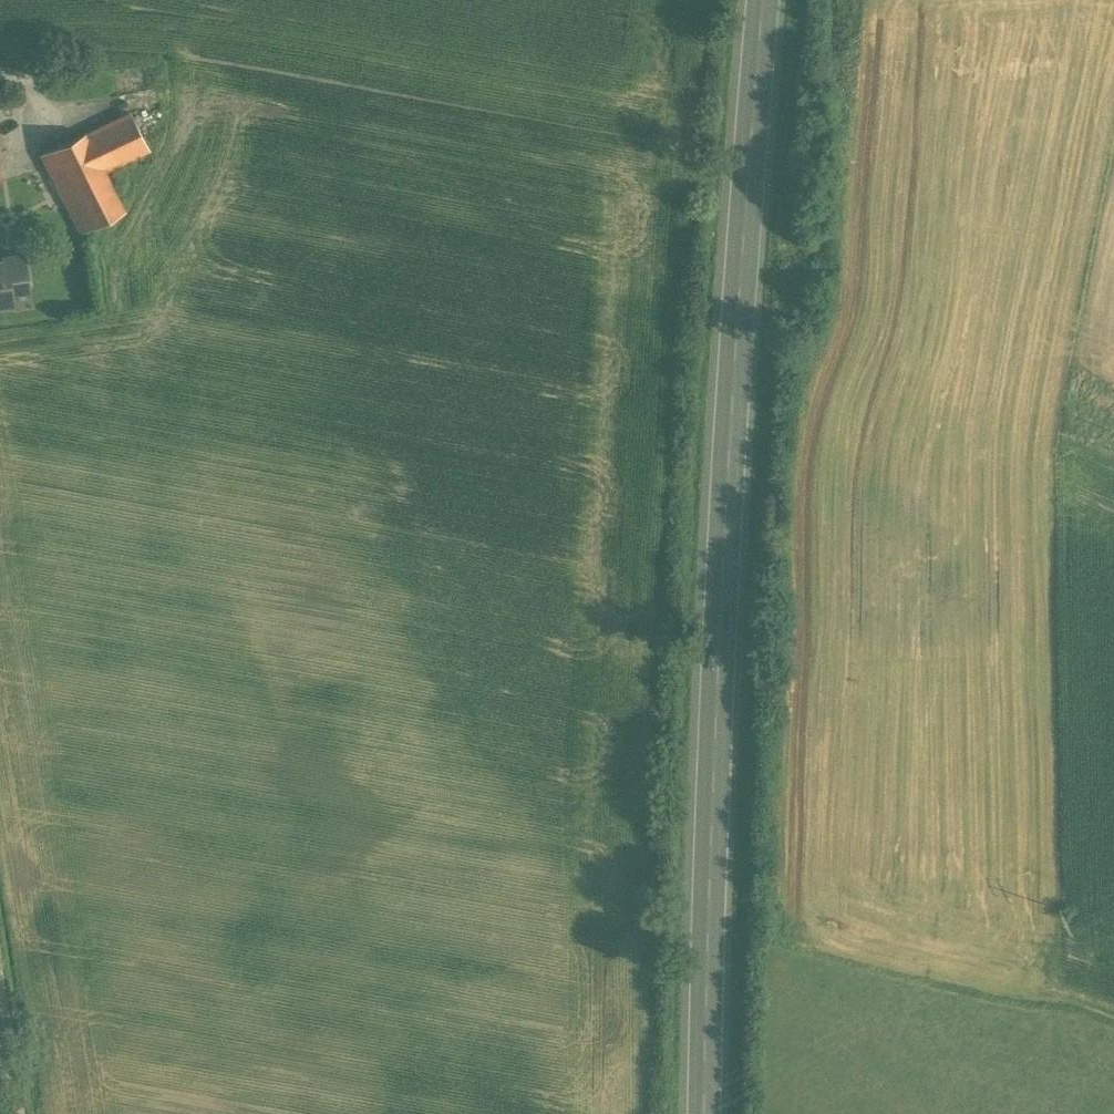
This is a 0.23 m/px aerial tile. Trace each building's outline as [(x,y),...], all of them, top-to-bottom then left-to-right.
[(126,109),(40,153),(80,230),(122,209),(103,170),(146,148),(126,109)] [(21,253),(2,255),(3,259),(5,259),(9,288),(25,286),(21,253)] [(0,260),(0,302),(11,300),(9,288),(5,259),(3,259),(0,260)]
